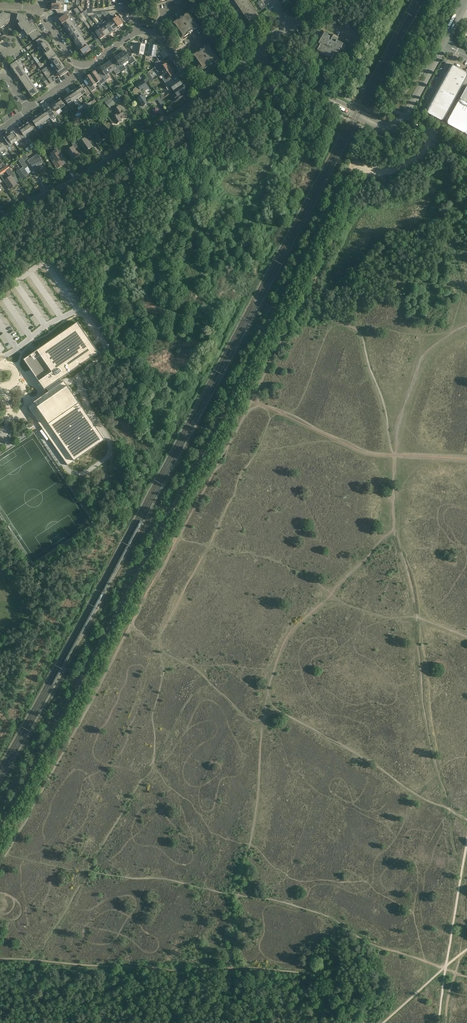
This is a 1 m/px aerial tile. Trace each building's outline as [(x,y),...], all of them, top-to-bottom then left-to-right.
[(249,0),(243,0),(237,4),(241,11),(251,4),(249,0)] [(51,4),(51,5),(51,6),(52,6),(52,9),(55,10),(59,14),(65,12),(64,11),(64,10),(64,5),(52,4),(51,4)] [(251,4),(241,11),(245,17),(255,10),(251,4)] [(255,10),(245,17),(249,23),(259,16),(255,10)] [(65,12),(59,14),(61,18),(59,19),(61,22),(61,23),(60,24),(61,25),(62,24),(72,17),(68,11),(65,12)] [(178,20),(175,23),(176,22),(176,23),(176,25),(175,25),(183,36),(183,35),(185,36),(186,37),(185,37),(189,35),(188,34),(190,33),(190,34),(193,32),(192,31),(194,30),(194,31),(198,28),(197,28),(197,26),(198,25),(190,15),(188,15),(187,14),(188,14),(188,13),(184,16),(185,17),(183,18),(183,17),(180,19),(180,20),(179,21),(178,20)] [(0,28),(1,29),(9,23),(11,15),(3,14),(0,15),(1,17),(0,18),(0,28)] [(19,14),(17,23),(23,31),(24,30),(28,36),(29,35),(33,41),(42,35),(37,29),(36,30),(32,24),(31,25),(27,19),(28,18),(26,16),(19,14)] [(113,16),(112,17),(114,20),(118,27),(119,28),(120,28),(120,27),(120,26),(123,23),(123,24),(125,23),(121,18),(120,19),(118,17),(116,18),(115,17),(114,16),(113,16)] [(72,17),(62,24),(64,27),(64,28),(64,29),(75,21),(72,17)] [(109,19),(107,20),(114,30),(115,31),(116,31),(116,30),(115,29),(118,27),(114,20),(112,21),(110,19),(109,19)] [(107,20),(103,23),(110,34),(111,34),(111,33),(111,32),(114,30),(107,20)] [(75,21),(64,29),(65,30),(66,30),(67,30),(69,33),(78,26),(75,21)] [(103,23),(98,26),(105,36),(108,34),(108,35),(110,35),(110,34),(103,23)] [(78,26),(69,33),(71,35),(70,36),(70,37),(70,38),(81,30),(78,26)] [(98,26),(94,29),(100,39),(103,37),(104,38),(105,38),(106,37),(105,36),(98,26)] [(81,30),(70,38),(71,39),(72,39),(73,38),(75,42),(82,37),(85,35),(81,30)] [(320,45),(316,52),(318,53),(318,54),(321,56),(322,53),(324,54),(324,55),(327,57),(327,56),(328,57),(332,59),(335,53),(338,54),(340,51),(339,50),(340,49),(342,51),(344,47),(345,45),(337,41),(339,38),(334,35),(331,39),(329,38),(330,37),(322,33),(321,35),(321,34),(319,38),(321,39),(320,40),(318,43),(320,45)] [(39,46),(47,40),(44,36),(36,42),(39,46)] [(82,37),(75,42),(77,44),(76,45),(76,46),(76,47),(85,41),(82,37)] [(50,45),(47,40),(39,46),(42,50),(50,45)] [(85,41),(76,47),(77,48),(78,48),(79,47),(81,50),(88,46),(88,45),(85,41)] [(135,44),(130,48),(134,53),(144,55),(145,45),(137,44),(137,45),(135,44)] [(50,45),(42,50),(45,55),(53,50),(50,45)] [(150,45),(148,56),(155,57),(155,56),(158,60),(162,57),(155,46),(157,47),(157,46),(150,45)] [(81,50),(79,51),(80,52),(81,52),(82,52),(84,55),(91,50),(88,46),(81,50)] [(198,52),(194,55),(195,55),(196,55),(196,57),(195,58),(203,68),(205,68),(205,69),(205,70),(209,67),(208,66),(209,65),(210,66),(213,64),(212,63),(214,62),(214,63),(218,60),(217,61),(217,60),(217,58),(210,47),(209,48),(208,47),(207,47),(208,46),(204,48),(205,49),(203,50),(202,49),(200,51),(200,52),(199,53),(198,52)] [(56,54),(53,50),(45,55),(48,59),(56,54)] [(125,51),(120,55),(126,63),(128,61),(131,65),(136,62),(132,56),(130,58),(125,51)] [(56,54),(48,59),(52,64),(59,59),(56,54)] [(126,63),(120,55),(115,58),(120,65),(117,66),(117,65),(120,70),(122,73),(127,70),(123,65),(126,63)] [(62,63),(59,59),(52,64),(54,68),(62,63)] [(14,70),(22,65),(18,60),(10,66),(14,70)] [(120,70),(117,65),(114,67),(110,61),(105,65),(111,73),(116,69),(117,72),(120,70)] [(62,63),(54,68),(58,72),(65,67),(62,63)] [(163,74),(172,68),(170,66),(169,66),(167,63),(161,67),(160,65),(155,68),(158,73),(161,72),(163,74)] [(22,65),(14,70),(16,74),(24,69),(22,65)] [(111,73),(105,65),(100,68),(104,74),(102,76),(106,82),(106,81),(110,78),(108,75),(111,73)] [(424,112),(440,121),(441,121),(442,121),(443,121),(444,120),(466,78),(466,74),(466,73),(450,65),(451,66),(426,112),(424,112)] [(65,67),(58,72),(61,77),(68,72),(65,67)] [(172,68),(163,74),(165,77),(163,80),(166,84),(171,81),(169,78),(175,74),(173,72),(174,70),(172,68)] [(27,73),(24,69),(16,74),(19,79),(27,73)] [(106,82),(102,76),(99,77),(95,72),(94,71),(91,73),(92,74),(90,75),(96,84),(99,82),(102,85),(106,82)] [(146,74),(152,80),(155,77),(149,71),(146,74)] [(27,73),(19,79),(23,83),(31,78),(27,73)] [(96,84),(90,75),(89,76),(88,75),(86,77),(86,78),(86,79),(90,85),(87,86),(91,92),(96,89),(94,86),(96,84)] [(31,78),(23,83),(25,88),(34,82),(31,78)] [(172,81),(171,81),(166,84),(165,85),(168,91),(172,88),(174,91),(182,85),(179,80),(173,83),(172,81)] [(134,90),(133,92),(135,95),(137,95),(139,98),(137,99),(143,107),(149,103),(145,97),(142,93),(140,91),(148,86),(144,81),(137,85),(138,87),(137,88),(136,87),(135,88),(135,89),(134,90)] [(37,87),(34,82),(25,88),(29,92),(37,87)] [(182,85),(174,91),(176,94),(172,96),(176,102),(183,97),(182,94),(186,91),(182,85)] [(82,86),(77,89),(82,96),(85,94),(87,96),(91,94),(86,87),(84,89),(82,86)] [(447,123),(448,124),(448,125),(449,126),(466,136),(466,88),(466,87),(466,86),(448,122),(447,123)] [(37,87),(29,92),(32,97),(40,92),(37,87)] [(82,96),(77,89),(73,92),(78,99),(82,96)] [(78,99),(73,92),(68,95),(73,102),(78,99)] [(73,102),(68,95),(64,98),(65,100),(65,101),(69,105),(70,107),(69,105),(73,102)] [(110,108),(115,104),(111,99),(109,101),(107,98),(104,101),(106,103),(106,104),(110,108)] [(61,99),(56,102),(61,109),(63,108),(66,110),(70,107),(69,105),(65,101),(63,102),(61,99)] [(50,108),(51,110),(55,115),(56,117),(58,115),(57,112),(61,109),(56,102),(51,105),(54,108),(51,110),(50,108)] [(117,115),(110,120),(112,123),(115,121),(117,124),(122,121),(120,118),(124,115),(119,107),(115,109),(118,114),(117,114),(117,115)] [(55,115),(50,108),(45,111),(50,118),(52,120),(56,117),(55,115)] [(90,110),(84,114),(88,120),(94,116),(90,110)] [(50,118),(45,111),(41,114),(46,121),(50,118)] [(41,114),(36,117),(41,124),(46,121),(41,114)] [(41,124),(36,117),(32,120),(37,127),(41,124)] [(24,126),(29,133),(33,130),(35,133),(38,131),(33,125),(31,126),(29,123),(24,126)] [(22,133),(19,134),(24,141),(26,139),(24,136),(29,133),(24,126),(19,129),(22,133)] [(99,129),(93,133),(99,143),(106,138),(104,135),(109,132),(105,126),(100,130),(99,129)] [(11,132),(8,134),(15,143),(17,141),(20,144),(24,141),(19,134),(17,136),(14,132),(12,133),(11,132)] [(87,137),(79,143),(81,147),(82,146),(85,151),(88,149),(88,150),(92,147),(90,143),(94,140),(89,133),(86,135),(87,137)] [(15,143),(8,134),(6,135),(7,137),(4,138),(7,143),(5,144),(9,151),(13,148),(12,145),(15,143)] [(5,144),(2,146),(0,143),(0,152),(0,153),(3,152),(5,154),(9,151),(5,144)] [(73,147),(67,151),(72,160),(76,157),(79,155),(73,147)] [(63,159),(62,160),(62,159),(64,157),(59,149),(56,151),(51,154),(55,161),(53,162),(57,169),(64,165),(65,164),(63,159)] [(38,154),(28,161),(31,165),(32,165),(33,167),(34,170),(35,171),(38,169),(37,166),(42,163),(41,159),(42,158),(38,154)] [(23,168),(21,169),(18,172),(17,172),(22,179),(28,175),(25,169),(28,167),(24,161),(22,159),(19,161),(23,168)] [(10,177),(4,181),(10,189),(17,185),(13,178),(16,176),(10,168),(6,171),(10,177)] [(27,407),(39,423),(68,465),(105,440),(64,381),(63,382),(60,379),(99,353),(78,322),(24,360),(45,390),(47,389),(49,392),(44,395),(27,407)]
